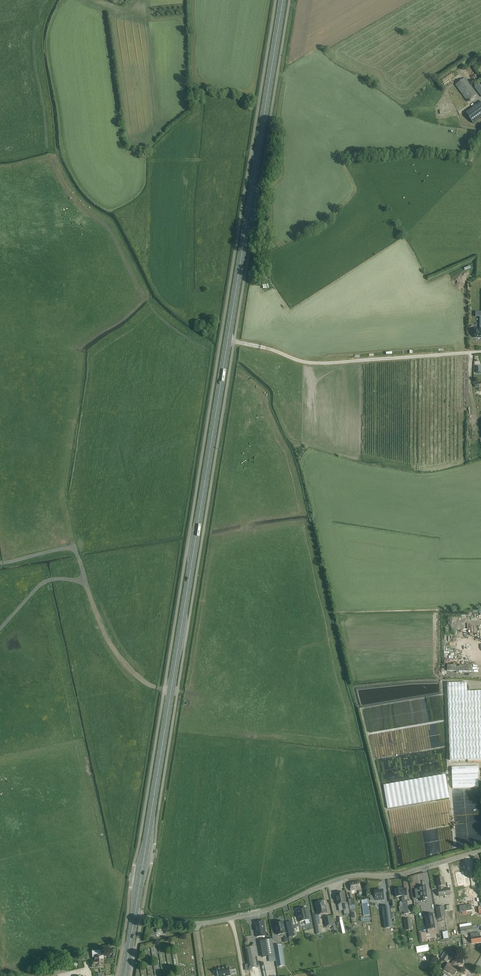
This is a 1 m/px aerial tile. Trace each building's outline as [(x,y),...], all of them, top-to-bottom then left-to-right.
[(465,78),(455,85),(468,102),(477,95),(465,78)] [(473,123),(480,117),(480,103),(466,113),(473,123)] [(467,692),(466,683),(447,683),(450,760),(478,759),(478,762),(480,762),(480,691),(467,692)] [(478,765),(451,766),(452,788),(478,787),(478,765)] [(384,785),(388,809),(449,798),(445,775),(384,785)] [(459,873),(456,874),(458,885),(464,884),(465,886),(470,885),(468,877),(464,878),(463,872),(462,872),(462,871),(458,872),(459,873)] [(438,887),(438,886),(439,890),(443,889),(442,886),(445,885),(443,878),(436,879),(438,887)] [(357,890),(361,889),(359,881),(349,883),(351,890),(356,889),(357,890)] [(420,894),(416,894),(416,898),(420,898),(421,901),(425,901),(424,898),(427,897),(425,886),(419,887),(420,894)] [(406,889),(402,889),(395,890),(396,897),(403,896),(403,897),(402,898),(402,903),(399,903),(400,907),(403,906),(404,915),(414,913),(412,901),(407,902),(407,896),(406,889)] [(375,892),(376,897),(379,897),(379,900),(384,899),(384,896),(383,896),(383,891),(375,892)] [(349,914),(347,903),(346,903),(344,893),(336,894),(338,905),(342,904),(343,911),(344,910),(344,914),(349,914)] [(426,910),(435,910),(435,904),(434,904),(434,898),(426,899),(426,910)] [(363,907),(364,916),(370,915),(369,906),(369,899),(362,900),(362,904),(360,904),(360,905),(360,906),(361,907),(363,907)] [(324,906),(323,902),(316,903),(318,915),(327,913),(325,906),(324,906)] [(460,912),(472,910),(471,904),(459,906),(460,912)] [(385,928),(393,927),(390,906),(383,907),(385,928)] [(446,918),(444,907),(437,908),(439,919),(446,918)] [(300,922),(305,921),(306,925),(310,924),(309,920),(308,915),(307,914),(308,914),(307,908),(296,910),(298,916),(300,922)] [(435,928),(433,913),(425,915),(427,929),(435,928)] [(326,917),(324,918),(326,927),(328,926),(328,927),(331,926),(333,925),(331,916),(329,917),(329,916),(326,917)] [(255,922),(257,937),(266,936),(265,921),(255,922)] [(282,922),(275,923),(278,935),(285,933),(282,922)] [(473,931),(472,925),(459,927),(460,934),(473,931)] [(471,938),(472,943),(480,942),(480,940),(480,937),(480,933),(470,934),(471,938)] [(260,942),(263,957),(275,955),(272,939),(260,942)] [(284,966),(283,954),(281,945),(274,946),(277,967),(284,966)] [(249,969),(259,967),(255,946),(245,948),(249,969)] [(96,954),(96,950),(90,952),(90,958),(94,957),(94,961),(91,961),(92,967),(95,967),(104,967),(103,955),(101,956),(101,954),(96,954)] [(446,962),(451,955),(446,952),(442,959),(446,962)] [(455,968),(458,963),(454,960),(451,965),(448,963),(444,969),(451,973),(452,973),(455,975),(458,970),(455,968)] [(51,975),(66,972),(64,964),(49,968),(51,975)] [(231,975),(230,967),(217,969),(218,975),(229,975),(231,975)]
